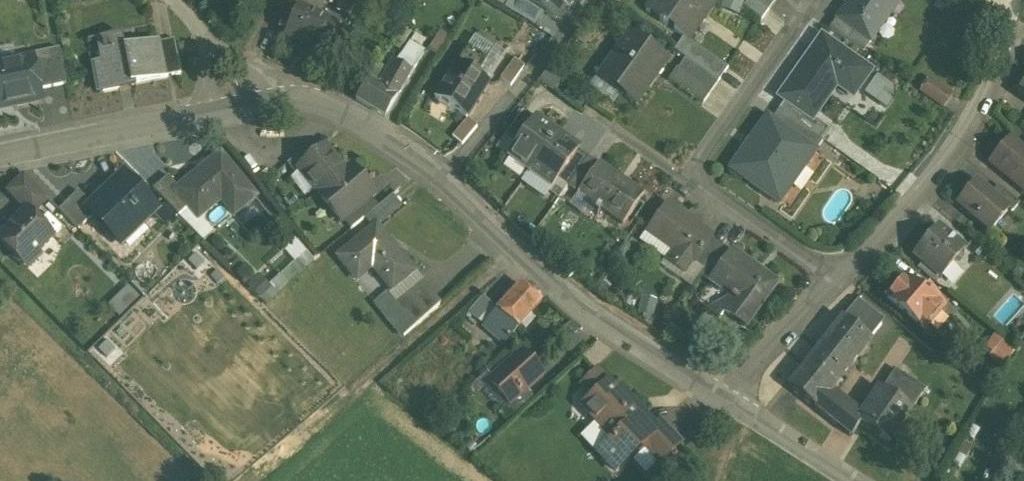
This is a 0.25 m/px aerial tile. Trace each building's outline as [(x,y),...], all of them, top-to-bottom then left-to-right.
[(337,14),(363,26),(364,25),(363,24),(374,0),(344,0),(337,14)] [(535,30),(543,18),(514,0),(513,0),(505,11),(535,30)] [(543,18),(554,26),(571,0),(514,0),(543,18)] [(645,12),(687,42),(688,41),(717,0),(654,0),(645,12)] [(752,0),(749,0),(743,8),(761,21),(768,11),(752,0)] [(773,0),(752,0),(768,11),(775,1),(773,0)] [(836,20),(855,33),(870,44),(871,43),(866,40),(894,0),(850,0),(836,20)] [(325,19),(297,7),(295,10),(289,7),(279,30),(285,33),(283,36),(325,56),(341,20),(327,14),(325,19)] [(855,33),(836,20),(829,29),(848,43),(855,33)] [(402,28),(391,45),(401,50),(410,33),(402,28)] [(449,38),(440,32),(428,50),(438,56),(449,38)] [(870,44),(855,33),(848,43),(863,54),(870,44)] [(158,42),(124,49),(121,35),(103,39),(107,63),(92,66),(95,82),(101,81),(103,91),(165,79),(165,78),(158,44),(158,42)] [(629,36),(598,79),(620,95),(636,106),(667,62),(629,36)] [(474,38),(458,64),(477,76),(493,50),(474,38)] [(869,72),(822,39),(781,98),(785,101),(807,117),(808,116),(834,78),(855,92),(869,72)] [(174,41),(158,44),(165,78),(180,74),(174,41)] [(728,69),(688,41),(687,42),(678,55),(685,60),(718,83),(728,69)] [(422,54),(408,46),(397,65),(411,73),(422,54)] [(59,50),(31,56),(32,61),(33,61),(39,91),(66,85),(59,50)] [(521,68),(493,50),(477,76),(488,83),(502,91),(521,68)] [(718,83),(685,60),(677,70),(677,71),(710,94),(718,83)] [(0,68),(0,109),(22,104),(23,106),(41,102),(39,91),(33,61),(32,61),(0,68)] [(458,64),(457,64),(435,100),(465,119),(488,83),(477,76),(458,64)] [(392,73),(384,92),(396,99),(411,73),(397,65),(396,65),(392,73)] [(710,94),(677,71),(677,70),(676,70),(668,81),(702,105),(710,94)] [(385,76),(376,71),(369,83),(384,92),(392,73),(388,71),(385,76)] [(954,96),(929,78),(919,93),(943,110),(954,96)] [(598,79),(590,91),(612,107),(620,95),(598,79)] [(369,83),(368,82),(357,101),(384,117),(396,99),(369,83)] [(807,117),(785,101),(778,111),(821,141),(828,130),(808,116),(807,117)] [(821,141),(778,111),(772,121),(816,152),(823,142),(821,141)] [(534,120),(522,112),(504,138),(515,146),(534,120)] [(453,137),(463,144),(477,125),(467,118),(453,137)] [(515,146),(507,157),(529,173),(557,134),(535,118),(515,146)] [(772,121),(767,118),(730,170),(779,204),(816,152),(772,121)] [(557,134),(529,173),(551,188),(557,180),(578,151),(579,149),(557,134)] [(1011,141),(990,165),(1023,193),(1023,152),(1011,141)] [(345,173),(325,148),(298,170),(319,194),(345,173)] [(578,151),(557,180),(567,187),(588,158),(578,151)] [(178,189),(175,192),(189,209),(198,220),(223,199),(236,215),(256,198),(220,155),(178,189)] [(588,158),(567,187),(577,194),(598,165),(588,158)] [(644,195),(599,163),(598,165),(577,194),(622,226),(644,195)] [(319,194),(318,195),(341,223),(343,222),(371,199),(374,196),(351,168),(345,173),(319,194)] [(48,201),(23,175),(5,191),(25,212),(27,211),(32,216),(48,201)] [(92,207),(89,210),(94,215),(122,243),(155,211),(123,177),(92,207)] [(178,189),(168,177),(152,190),(178,217),(189,209),(175,192),(178,189)] [(990,196),(975,183),(957,204),(990,233),(1007,213),(1008,212),(990,196)] [(1019,205),(998,187),(990,196),(1008,212),(1007,213),(1010,215),(1019,205)] [(78,192),(58,211),(78,231),(94,215),(89,210),(92,207),(78,192)] [(378,208),(365,220),(372,229),(376,226),(378,228),(402,208),(392,196),(378,208)] [(371,199),(343,222),(351,231),(365,220),(378,208),(371,199)] [(712,238),(666,206),(648,231),(677,251),(668,263),(684,275),(692,262),(694,264),(711,240),(712,238)] [(0,235),(0,241),(11,252),(10,257),(15,261),(20,261),(22,263),(52,236),(32,216),(27,211),(25,212),(0,235)] [(378,228),(376,226),(372,229),(337,258),(350,273),(366,261),(391,292),(415,272),(378,228)] [(965,251),(938,227),(913,256),(940,279),(955,262),(959,262),(962,259),(962,255),(965,251)] [(282,276),(264,293),(271,300),(315,258),(297,240),(271,264),(282,276)] [(711,240),(694,264),(704,271),(704,270),(721,247),(711,240)] [(721,247),(704,270),(704,271),(700,276),(709,282),(730,253),(721,247)] [(777,284),(731,252),(730,253),(709,282),(709,283),(733,300),(724,313),(746,328),(777,284)] [(244,267),(236,280),(263,296),(271,283),(244,267)] [(924,298),(903,280),(887,299),(924,330),(943,308),(927,295),(924,298)] [(441,304),(422,281),(395,303),(414,327),(441,304)] [(128,286),(108,305),(120,317),(140,297),(128,286)] [(498,309),(496,312),(516,327),(539,302),(520,286),(498,309)] [(395,303),(387,294),(376,303),(404,337),(414,327),(395,303)] [(498,309),(482,296),(468,313),(483,325),(496,312),(498,309)] [(854,305),(788,389),(814,410),(814,409),(815,410),(828,394),(870,341),(869,340),(880,326),(854,305)] [(516,327),(496,312),(483,325),(480,328),(500,345),(516,327)] [(522,354),(490,383),(508,404),(525,390),(541,375),(522,354)] [(924,389),(894,370),(881,391),(911,409),(924,389)] [(616,392),(608,383),(582,408),(612,441),(598,454),(615,472),(631,457),(628,454),(640,444),(639,443),(650,433),(638,420),(643,416),(619,390),(616,392)] [(508,404),(505,407),(513,416),(533,399),(525,390),(508,404)] [(911,409),(881,391),(861,421),(858,424),(859,425),(889,443),(911,409)] [(861,421),(828,394),(815,410),(851,438),(859,425),(858,424),(861,421)] [(650,433),(639,443),(640,444),(659,464),(680,444),(660,423),(650,433)]
